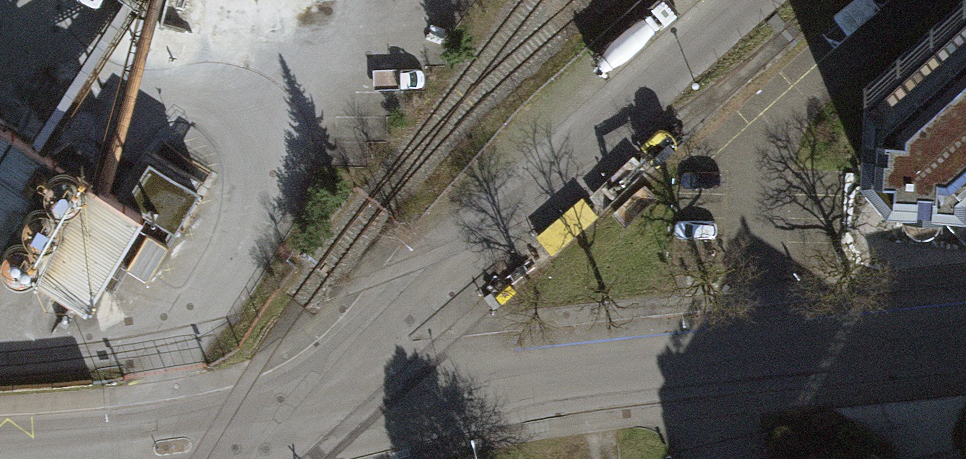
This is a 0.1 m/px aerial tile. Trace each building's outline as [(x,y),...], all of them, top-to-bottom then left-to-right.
[(853,92),(854,183),(880,214),(922,215),(964,217),(965,215),(965,0),(956,0),(853,92)] [(136,60),(157,21),(133,8),(113,48),(136,60)] [(128,128),(130,97),(84,94),(82,125),(128,128)] [(76,310),(133,219),(0,135),(0,262),(76,310)]
